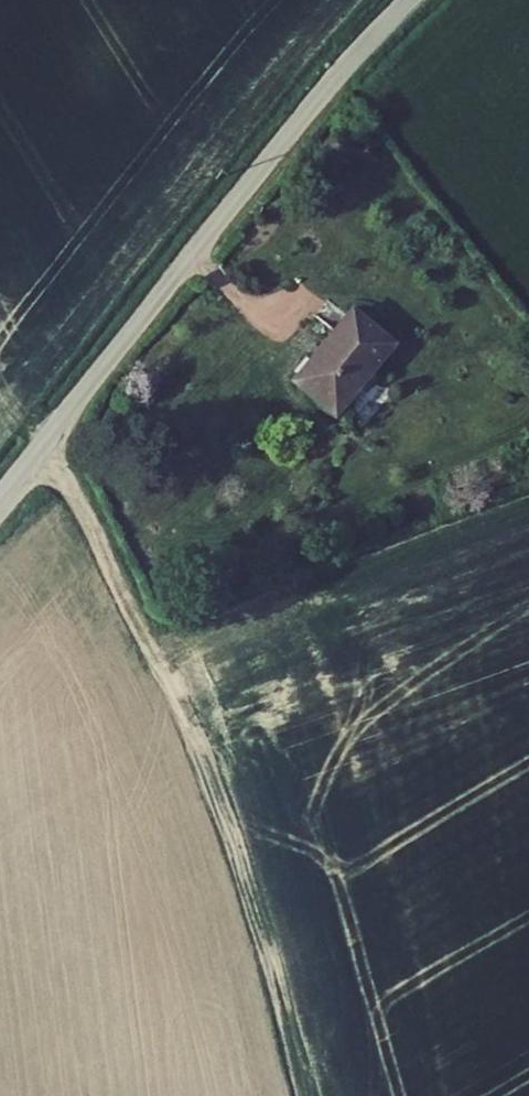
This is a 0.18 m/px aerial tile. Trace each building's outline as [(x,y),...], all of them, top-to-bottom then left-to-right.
[(347,353),(322,383),(361,415),(418,343),(377,308),(342,348),(347,353)]
